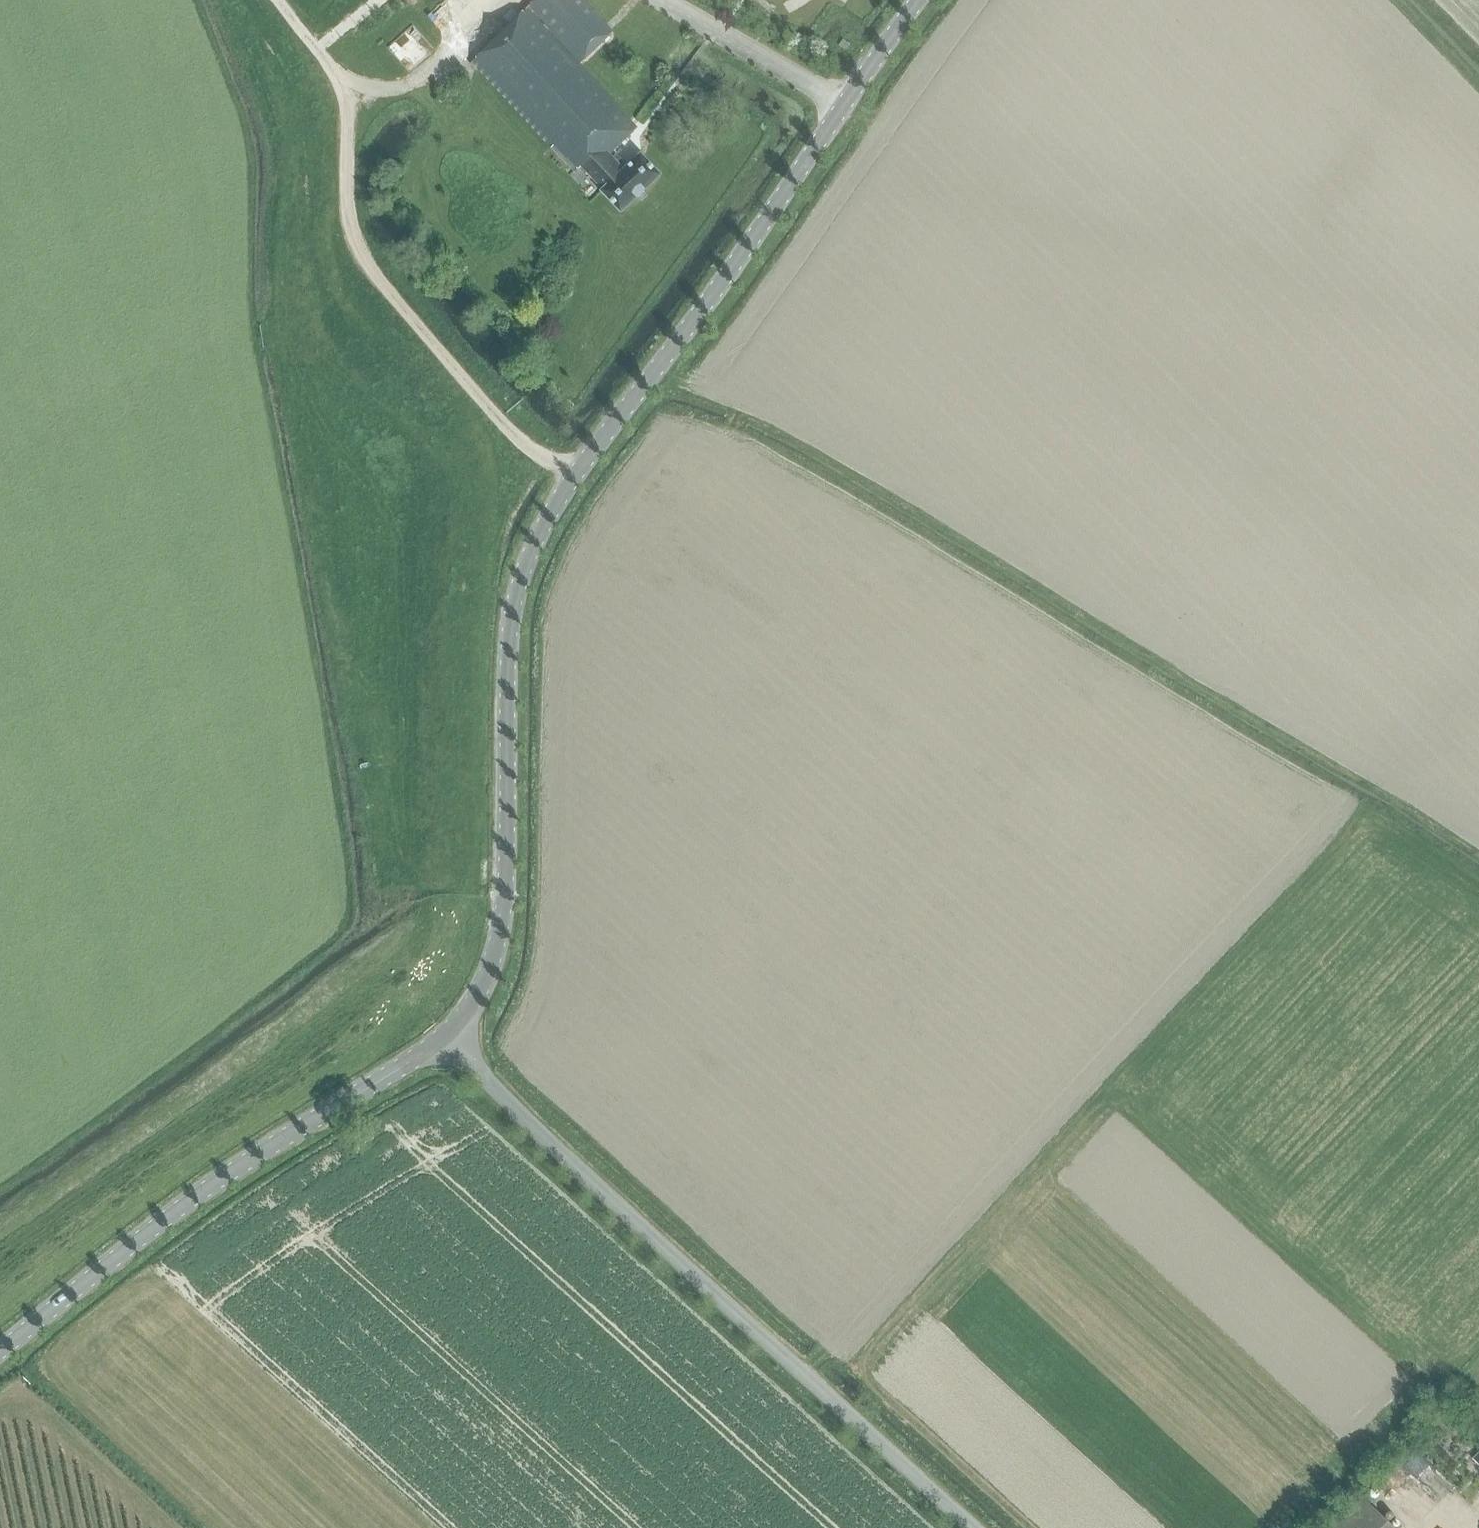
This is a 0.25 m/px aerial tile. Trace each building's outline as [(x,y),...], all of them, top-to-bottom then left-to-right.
[(660,176),(640,154),(623,170),(609,155),(637,128),(578,65),(613,32),(582,0),(537,0),(471,62),(575,173),(580,165),(603,190),(600,192),(621,213),(660,176)] [(1366,1501),(1345,1523),(1342,1520),(1335,1527),(1395,1527),(1366,1501)]
